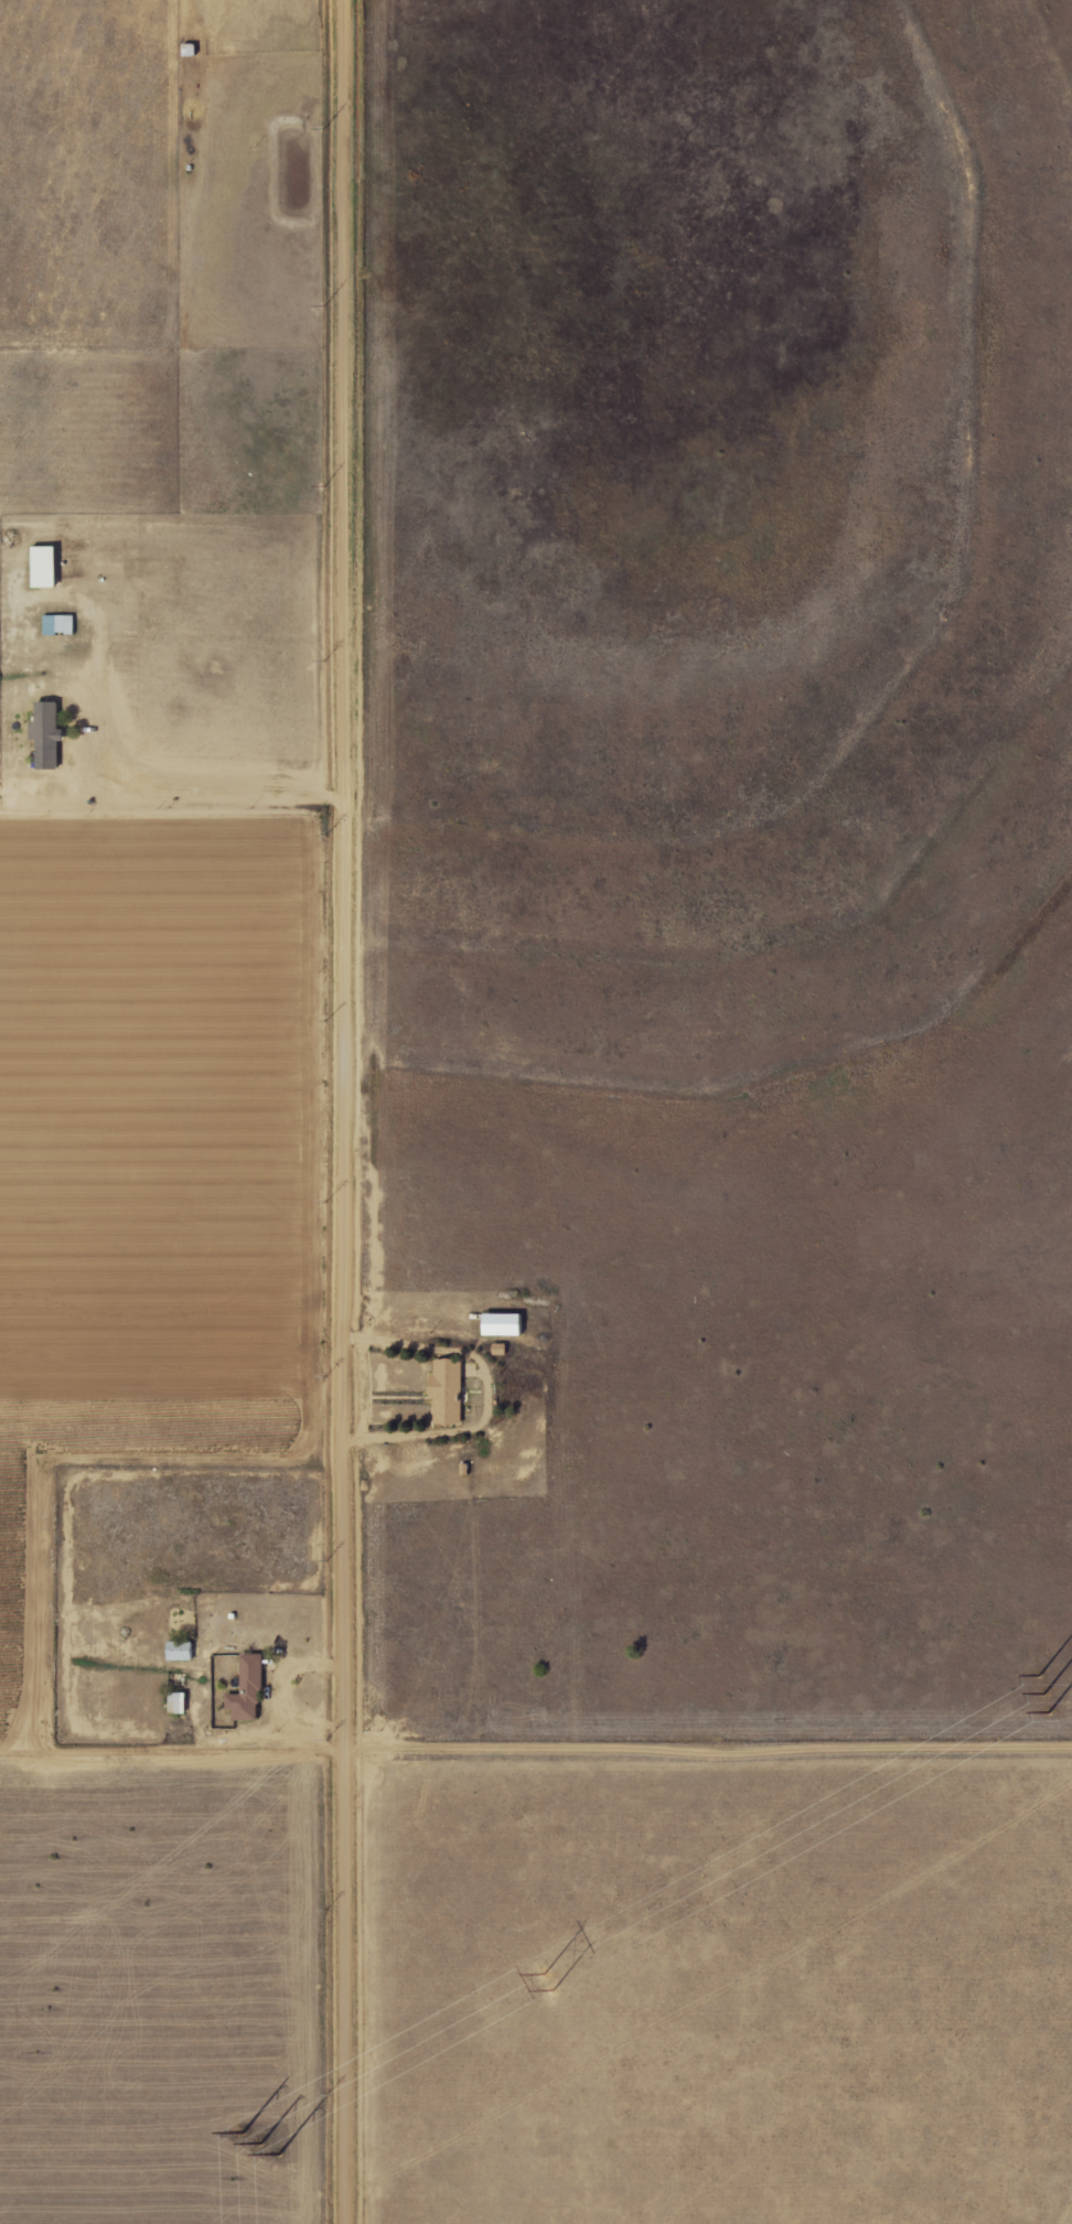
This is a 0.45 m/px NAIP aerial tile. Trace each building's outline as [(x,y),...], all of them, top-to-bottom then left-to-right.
[(30,548),(30,589),(54,589),(53,548),(30,548)] [(71,635),(72,617),(42,616),(42,634),(71,635)] [(55,771),(55,742),(60,742),(60,731),(55,731),(55,703),(34,703),(34,723),(27,724),(27,741),(34,740),(34,771),(55,771)] [(520,1314),(482,1313),(481,1335),(519,1336),(520,1314)] [(432,1399),(432,1423),(459,1423),(458,1359),(432,1359),(432,1375),(427,1375),(427,1399),(432,1399)] [(165,1661),(189,1661),(190,1642),(165,1642),(165,1661)] [(260,1654),(238,1654),(239,1694),(223,1695),(223,1710),(231,1710),(231,1721),(256,1721),(256,1686),(261,1686),(260,1654)]
